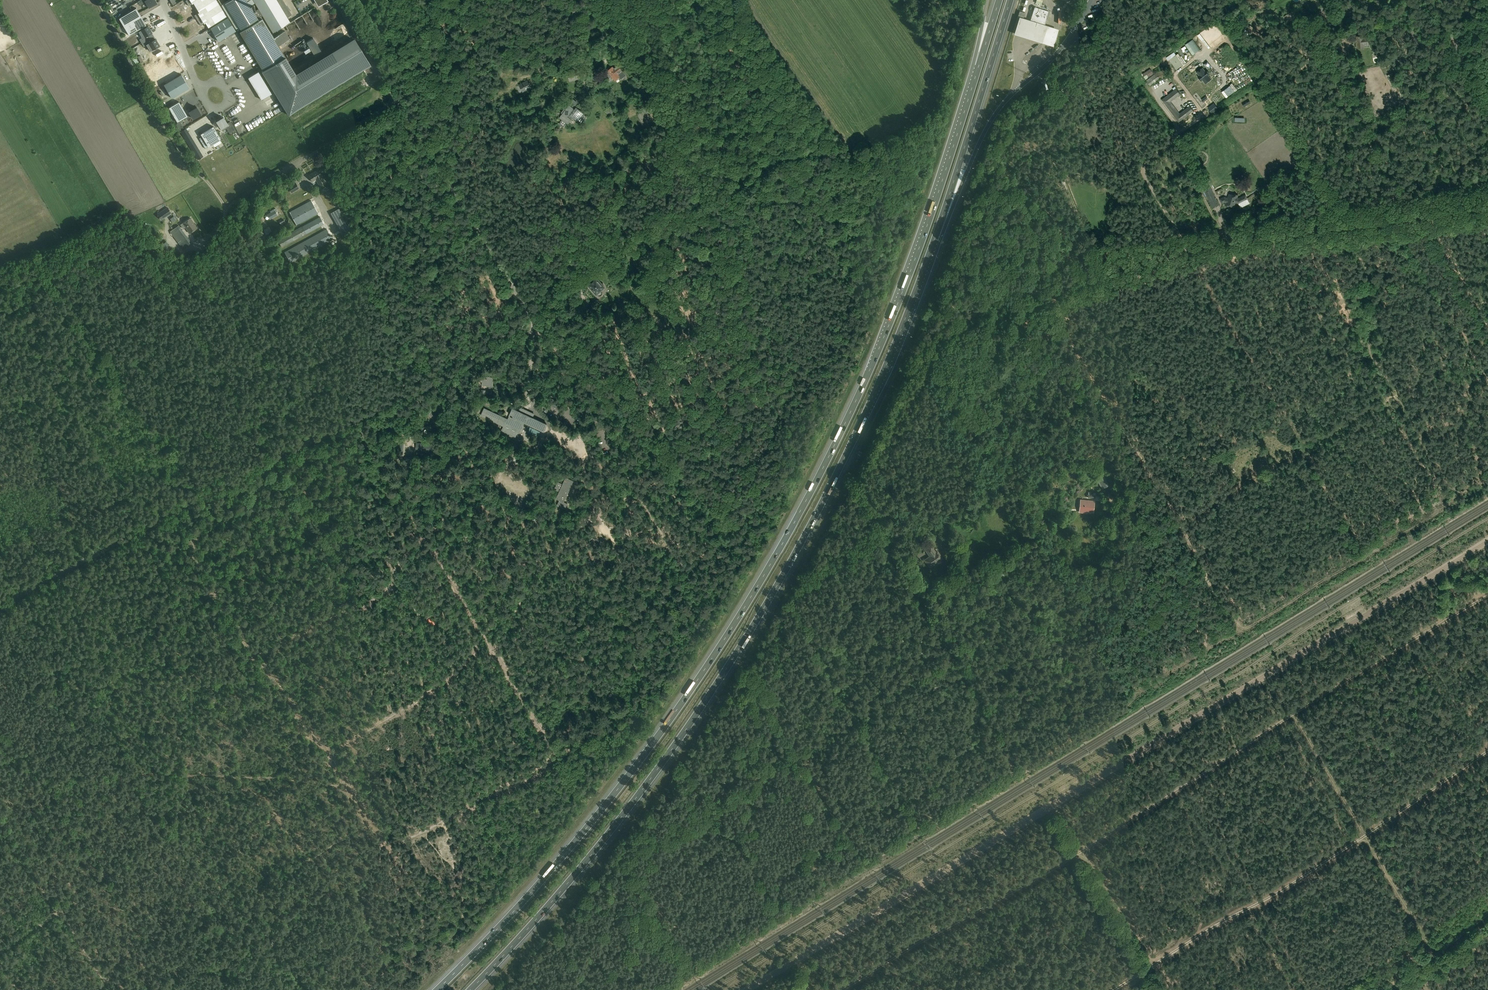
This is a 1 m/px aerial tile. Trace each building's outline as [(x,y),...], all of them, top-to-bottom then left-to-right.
[(218,0),(209,0),(197,7),(200,12),(205,9),(208,14),(222,6),(218,0)] [(287,17),(292,14),(283,0),(253,0),(258,8),(254,11),(248,1),(249,0),(230,0),(225,3),(240,29),(258,18),(263,15),(273,33),(291,22),(287,17)] [(258,8),(253,0),(249,0),(248,1),(254,11),(258,8)] [(228,16),(222,6),(208,14),(211,19),(206,22),(209,27),(228,16)] [(1032,19),(1042,22),(1045,12),(1043,11),(1044,9),(1035,6),(1032,14),(1034,14),(1032,19)] [(136,8),(119,18),(129,35),(147,25),(136,8)] [(200,12),(195,15),(198,20),(208,14),(205,9),(200,12)] [(208,14),(198,20),(201,25),(206,22),(211,19),(208,14)] [(1020,14),(1014,31),(1054,44),(1059,27),(1020,14)] [(219,23),(210,28),(214,34),(218,41),(227,36),(236,30),(232,24),(228,17),(219,23)] [(262,18),(240,32),(263,71),(286,57),(279,45),(281,48),(286,44),(284,42),(290,39),(285,31),(274,37),(262,18)] [(301,31),(307,28),(302,18),(296,21),(301,31)] [(338,18),(332,22),(336,29),(343,25),(338,18)] [(289,28),(291,34),(299,31),(295,23),(289,25),(290,28),(289,28)] [(1358,32),(1364,28),(1361,23),(1355,27),(1358,32)] [(148,26),(139,31),(142,37),(140,39),(142,43),(144,41),(149,39),(147,35),(152,32),(148,26)] [(1369,35),(1363,36),(1355,36),(1355,42),(1356,41),(1357,47),(1364,46),(1364,47),(1370,47),(1369,35)] [(311,51),(314,57),(322,53),(313,36),(305,40),(308,46),(303,49),(305,54),(311,51)] [(146,45),(150,51),(160,45),(156,39),(151,42),(149,39),(144,41),(142,43),(144,46),(146,45)] [(1193,40),(1186,45),(1193,55),(1200,50),(1193,40)] [(287,56),(286,57),(263,71),(262,71),(285,109),(288,115),(370,66),(359,48),(355,41),(298,75),(287,56)] [(1170,60),(1176,69),(1182,64),(1174,52),(1166,57),(1169,61),(1170,60)] [(612,64),(618,59),(616,55),(609,60),(612,64)] [(1228,68),(1230,71),(1241,66),(1238,59),(1236,60),(1233,56),(1230,57),(1232,60),(1223,65),(1225,69),(1228,68)] [(1150,66),(1157,62),(1155,58),(1148,63),(1150,66)] [(575,59),(569,60),(572,69),(578,67),(575,59)] [(609,69),(604,73),(606,75),(608,78),(610,77),(612,76),(613,78),(614,80),(615,79),(618,78),(619,77),(620,78),(621,79),(623,77),(626,75),(624,73),(623,70),(622,70),(620,67),(618,64),(615,66),(613,68),(612,67),(609,69)] [(1202,67),(1196,72),(1199,75),(1198,77),(1201,81),(1203,80),(1205,84),(1212,79),(1209,75),(1210,74),(1207,70),(1205,71),(1202,67)] [(1240,84),(1245,81),(1243,79),(1246,77),(1239,68),(1232,72),(1238,82),(1239,82),(1240,84)] [(1153,73),(1150,69),(1143,74),(1146,79),(1148,78),(1147,77),(1153,73)] [(577,70),(570,72),(567,73),(569,81),(579,78),(577,70)] [(1166,75),(1162,70),(1146,80),(1150,85),(1166,75)] [(258,71),(248,78),(262,100),(272,93),(258,71)] [(1387,76),(1393,86),(1398,83),(1393,73),(1387,76)] [(182,75),(164,85),(172,98),(189,87),(182,75)] [(1162,79),(1157,88),(1162,91),(1167,82),(1162,79)] [(527,81),(520,85),(523,91),(528,88),(529,91),(532,89),(527,81)] [(1212,95),(1221,89),(1218,84),(1208,90),(1212,95)] [(1172,88),(1174,90),(1162,99),(1179,122),(1193,110),(1190,105),(1180,113),(1171,101),(1181,94),(1176,88),(1175,87),(1172,88)] [(277,97),(273,99),(277,107),(281,105),(277,97)] [(179,101),(169,107),(177,122),(188,116),(179,101)] [(186,106),(188,110),(190,109),(193,113),(201,108),(196,101),(190,106),(189,104),(186,106)] [(1215,103),(1209,107),(1213,113),(1219,109),(1215,103)] [(233,106),(228,112),(232,116),(240,108),(236,105),(234,107),(233,106)] [(562,119),(558,124),(563,127),(566,122),(568,124),(571,119),(567,116),(573,108),(569,105),(565,109),(564,108),(561,113),(562,114),(559,118),(562,119)] [(576,107),(574,109),(570,115),(572,117),(577,121),(578,121),(580,117),(584,120),(587,116),(583,113),(576,107)] [(244,119),(250,117),(248,110),(242,113),(244,119)] [(230,118),(236,127),(241,124),(235,115),(230,118)] [(217,120),(217,121),(222,131),(227,128),(231,125),(229,122),(227,123),(223,117),(220,119),(220,118),(217,120)] [(255,119),(249,122),(252,128),(258,124),(258,125),(261,123),(257,117),(255,119)] [(213,126),(201,134),(208,147),(221,139),(213,126)] [(286,134),(283,136),(283,135),(277,139),(281,144),(285,142),(290,139),(286,134)] [(276,149),(281,146),(278,140),(272,143),(276,149)] [(261,151),(263,156),(275,150),(272,145),(269,146),(266,148),(261,151)] [(320,185),(326,182),(318,169),(309,175),(312,181),(316,179),(320,185)] [(1208,179),(1203,170),(1199,172),(1203,181),(1208,179)] [(288,187),(291,193),(299,188),(296,182),(288,187)] [(1205,190),(1213,207),(1219,204),(1211,188),(1205,190)] [(1220,199),(1222,202),(1222,203),(1225,201),(1229,203),(1229,204),(1232,206),(1234,205),(1235,202),(1239,203),(1243,201),(1241,197),(1239,198),(1234,196),(1234,195),(1231,194),(1229,195),(1228,198),(1224,197),(1220,199)] [(290,212),(297,225),(318,213),(311,200),(290,212)] [(162,220),(172,213),(168,207),(157,214),(162,220)] [(276,208),(270,211),(271,213),(267,215),(270,219),(278,215),(276,212),(278,211),(276,208)] [(333,217),(340,230),(341,229),(346,236),(354,232),(352,228),(351,229),(349,225),(348,226),(340,213),(333,217)] [(320,216),(278,240),(282,247),(306,234),(324,224),(320,216)] [(190,233),(197,228),(191,218),(183,223),(190,233)] [(192,243),(179,225),(170,231),(183,250),(192,243)] [(313,250),(333,240),(327,228),(306,240),(284,252),(290,263),(313,250)] [(601,292),(600,290),(604,287),(596,277),(587,284),(596,294),(597,293),(598,295),(599,295),(600,296),(601,295),(602,295),(602,294),(602,293),(601,292)] [(566,306),(573,298),(569,294),(562,302),(566,306)] [(563,378),(560,375),(557,377),(549,367),(547,365),(543,368),(553,380),(556,384),(563,378)] [(480,375),(479,384),(491,387),(493,377),(483,375),(483,376),(480,375)] [(466,391),(473,397),(475,395),(468,389),(466,391)] [(502,430),(515,437),(522,421),(544,431),(547,424),(532,418),(534,414),(520,407),(518,411),(512,408),(509,415),(511,416),(508,422),(505,420),(506,418),(485,408),(481,415),(504,426),(502,430)] [(1104,476),(1099,480),(1104,488),(1109,485),(1104,476)] [(1093,512),(1094,501),(1088,501),(1088,502),(1081,501),(1080,510),(1087,510),(1087,511),(1093,512)] [(924,559),(930,568),(944,558),(938,550),(936,551),(932,544),(925,549),(929,556),(924,559)]
